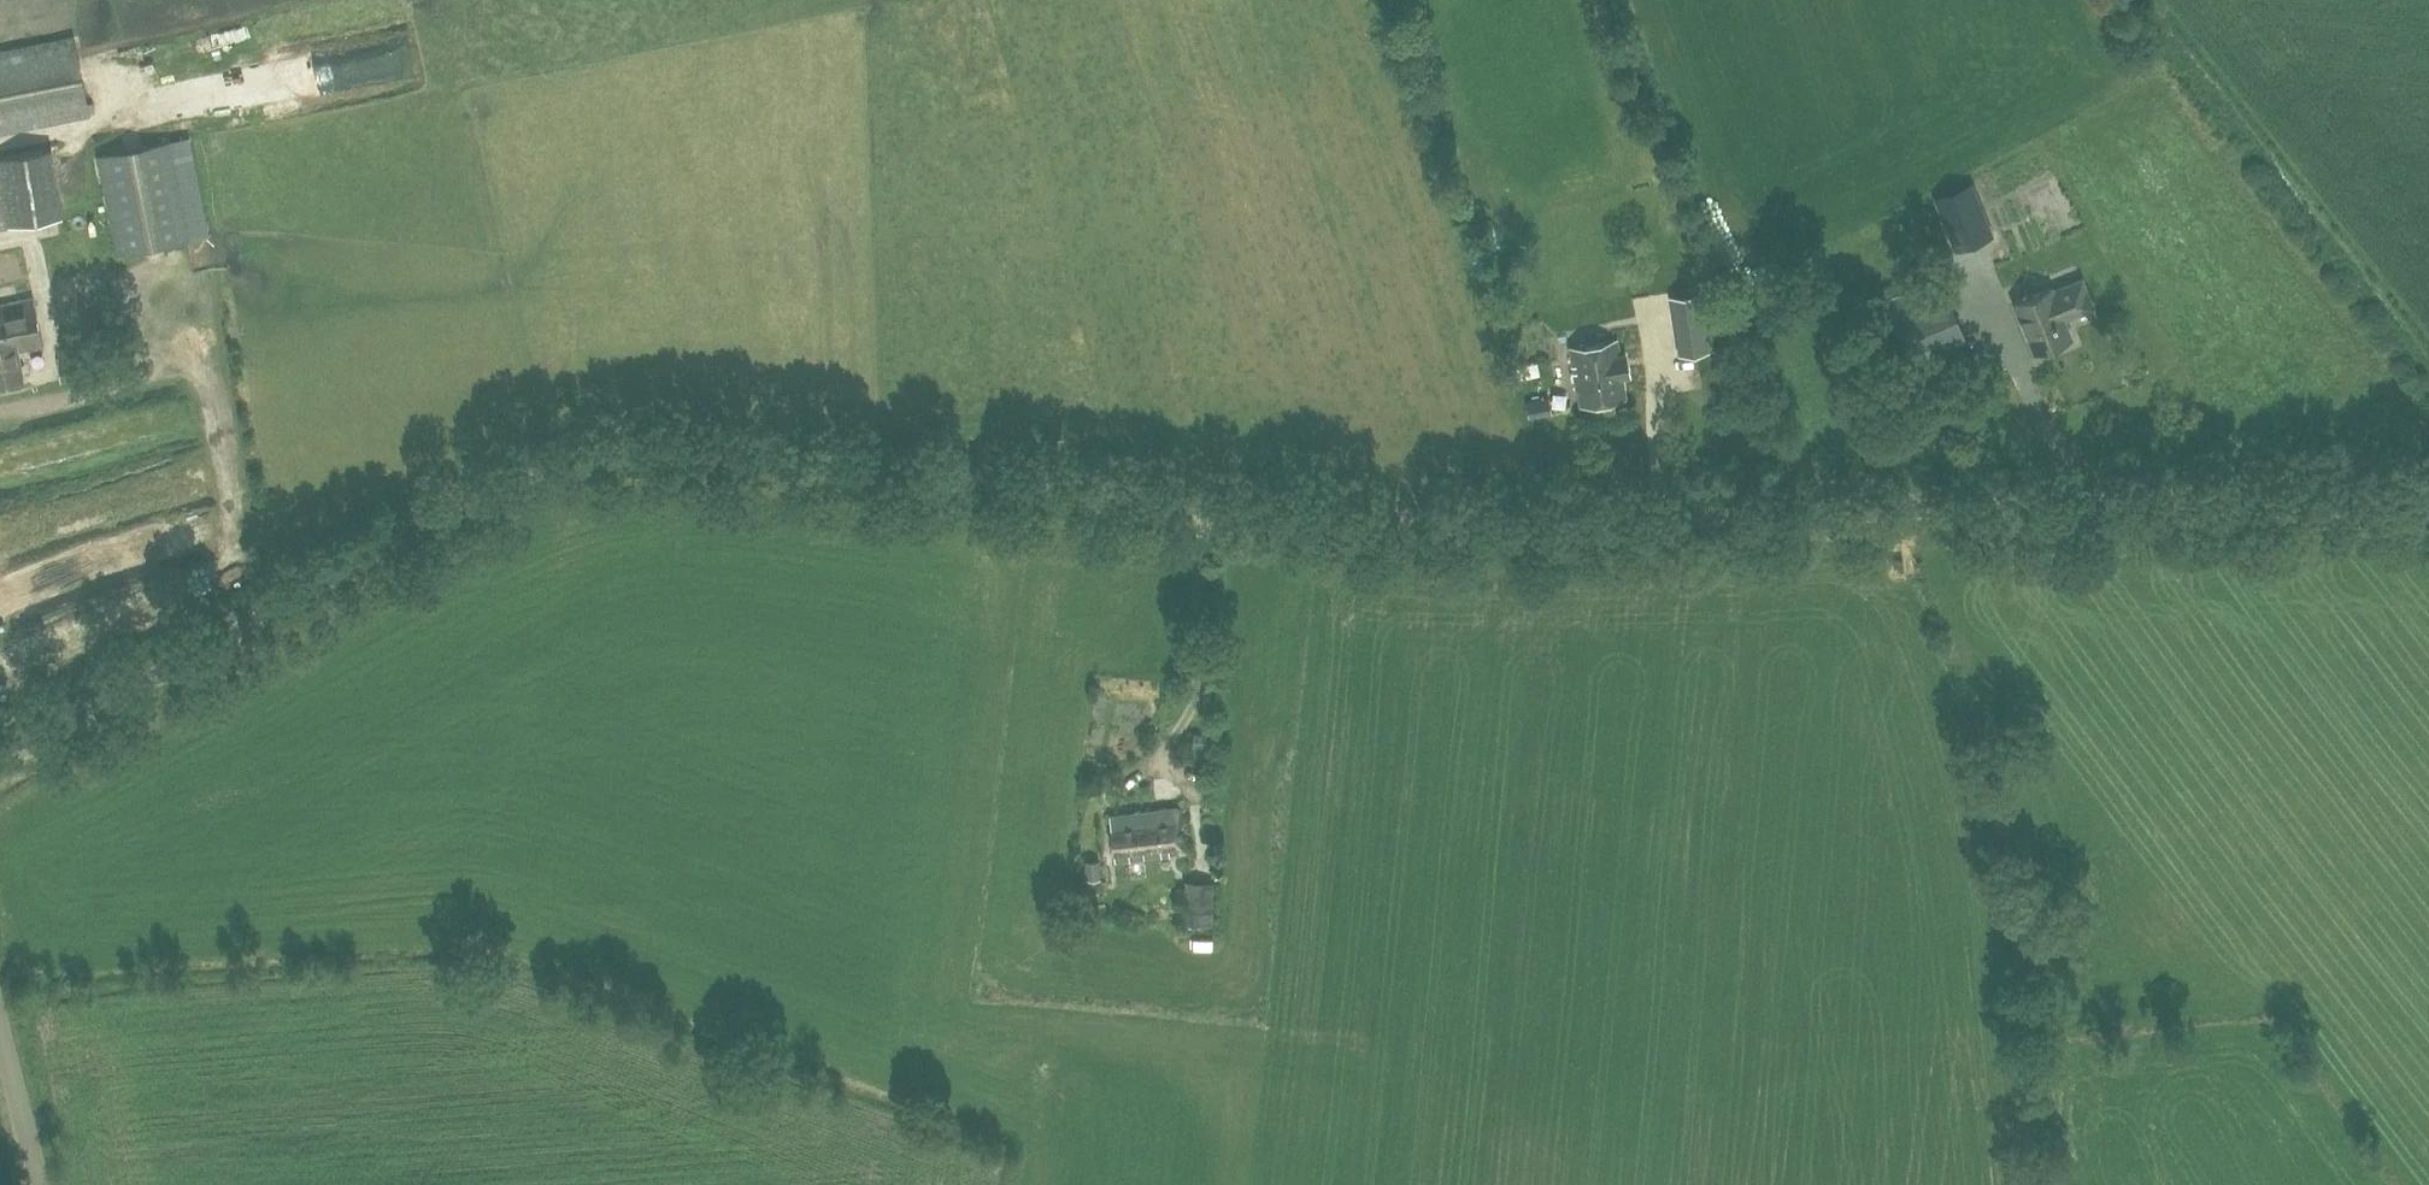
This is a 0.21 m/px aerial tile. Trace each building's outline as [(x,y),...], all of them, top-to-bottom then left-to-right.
[(90,113),(74,35),(0,51),(0,132),(90,113)] [(1617,105),(1621,91),(1606,87),(1602,102),(1617,105)] [(118,252),(189,237),(169,141),(98,155),(118,252)] [(65,214),(52,146),(0,155),(0,227),(65,214)] [(1982,201),(1972,178),(1932,194),(1955,250),(1996,232),(1982,201)] [(2093,305),(2082,277),(2053,289),(2052,286),(2014,301),(2034,350),(2072,335),(2064,316),(2093,305)] [(1705,290),(1670,296),(1679,354),(1714,348),(1705,290)] [(17,350),(43,345),(34,297),(0,304),(0,381),(22,377),(17,350)] [(1615,339),(1569,347),(1579,404),(1625,396),(1621,374),(1629,372),(1626,355),(1618,356),(1615,339)] [(1549,398),(1527,401),(1529,414),(1551,411),(1549,398)] [(1896,567),(1905,567),(1904,557),(1895,558),(1896,567)] [(1115,862),(1185,854),(1179,807),(1109,816),(1115,862)] [(1086,879),(1100,878),(1100,859),(1086,860),(1086,879)] [(1211,923),(1214,881),(1184,880),(1183,923),(1211,923)]
